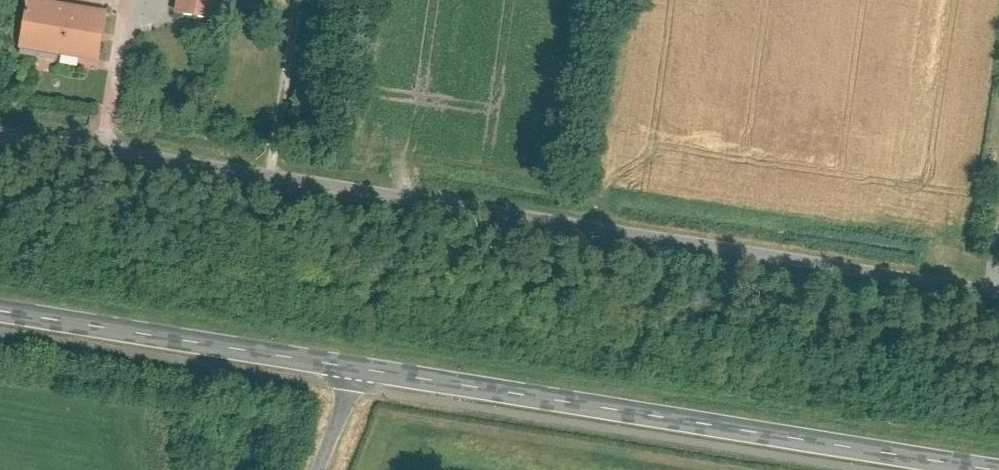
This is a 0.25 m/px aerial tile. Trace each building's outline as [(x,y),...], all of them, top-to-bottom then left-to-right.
[(172,18),(209,23),(212,0),(174,0),(172,18)] [(22,23),(17,56),(66,63),(70,30),(22,23)]
